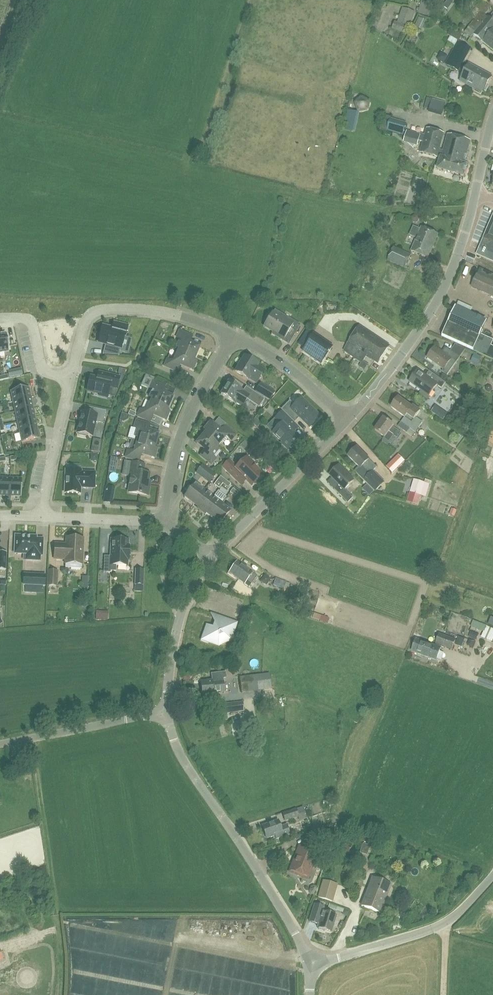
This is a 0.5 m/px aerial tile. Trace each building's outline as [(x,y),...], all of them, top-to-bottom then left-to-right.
[(430,16),(433,3),(421,0),(418,13),(430,16)] [(410,27),(415,12),(402,8),(397,23),(410,27)] [(488,17),(487,18),(481,12),(464,33),(471,38),(474,34),(483,42),(492,30),(492,21),(488,17)] [(419,17),(414,27),(422,30),(426,21),(419,17)] [(483,42),(492,50),(492,30),(483,42)] [(445,64),(458,71),(470,49),(457,42),(445,64)] [(434,58),(443,60),(445,53),(436,51),(434,58)] [(490,76),(468,64),(460,81),(473,88),(472,90),(481,94),(482,91),(483,92),(484,90),(485,91),(488,86),(487,85),(490,78),(490,76)] [(438,111),(437,97),(426,98),(428,112),(438,111)] [(384,115),(379,131),(386,133),(387,131),(403,135),(407,123),(390,118),(391,117),(384,115)] [(470,141),(448,134),(443,150),(439,149),(443,133),(427,129),(425,136),(421,136),(420,136),(407,132),(405,138),(403,140),(413,148),(415,145),(417,146),(418,141),(423,142),(420,152),(437,157),(437,156),(440,157),(437,169),(464,176),(464,174),(466,174),(467,169),(466,169),(467,164),(466,164),(467,161),(465,161),(466,155),(470,141)] [(5,130),(1,144),(11,147),(15,132),(5,130)] [(15,132),(11,147),(21,149),(25,135),(15,132)] [(25,135),(21,149),(31,151),(34,137),(25,135)] [(34,137),(31,151),(41,154),(45,140),(34,137)] [(397,167),(392,197),(411,200),(414,187),(417,187),(420,173),(411,171),(411,170),(397,167)] [(181,173),(177,188),(187,190),(191,176),(181,173)] [(191,176),(187,190),(197,193),(201,178),(191,176)] [(201,178),(197,193),(207,195),(211,181),(201,178)] [(211,181),(207,195),(217,198),(221,183),(211,181)] [(221,183),(217,198),(227,200),(231,186),(221,183)] [(231,186),(227,200),(237,203),(241,188),(231,186)] [(481,245),(477,256),(492,263),(492,218),(481,245)] [(416,238),(411,251),(428,258),(438,234),(421,227),(420,229),(413,226),(409,235),(416,238)] [(411,254),(393,246),(387,260),(405,268),(411,254)] [(4,272),(3,287),(13,288),(15,274),(4,272)] [(116,273),(116,292),(127,292),(127,273),(116,273)] [(127,273),(127,292),(138,292),(138,273),(127,273)] [(492,296),(492,281),(477,274),(471,287),(492,296)] [(492,340),(480,334),(486,322),(476,318),(477,316),(470,313),(469,315),(455,308),(442,337),(492,360),(492,346),(491,345),(492,340)] [(266,321),(263,326),(272,332),(271,334),(278,339),(280,337),(289,342),(300,325),(274,309),(273,311),(267,321),(266,321)] [(103,327),(99,342),(105,343),(103,354),(102,354),(119,355),(124,335),(125,335),(128,327),(114,323),(112,329),(103,327)] [(363,361),(366,357),(371,360),(372,359),(378,363),(389,346),(359,326),(348,343),(344,351),(345,352),(361,363),(359,366),(364,370),(368,365),(363,361)] [(179,348),(178,351),(194,358),(199,346),(189,342),(192,336),(179,331),(176,337),(180,339),(176,347),(179,348)] [(312,336),(306,331),(298,343),(304,347),(312,336)] [(0,334),(0,352),(8,351),(5,333),(0,334)] [(304,347),(302,350),(321,363),(332,348),(313,335),(312,336),(304,347)] [(434,347),(427,357),(443,369),(442,371),(447,375),(456,362),(459,357),(449,350),(446,355),(434,347)] [(173,362),(167,359),(164,366),(177,371),(179,365),(192,371),(196,362),(193,360),(194,358),(178,351),(173,362)] [(234,371),(248,379),(249,379),(256,383),(264,369),(257,365),(258,364),(244,356),(234,371)] [(441,388),(445,383),(433,374),(430,379),(417,370),(416,372),(415,371),(410,377),(412,378),(409,382),(422,391),(420,393),(427,398),(437,385),(441,388)] [(119,377),(108,374),(98,372),(97,378),(90,377),(87,391),(99,394),(99,396),(107,398),(108,395),(110,387),(117,389),(119,377)] [(145,374),(141,383),(147,385),(150,377),(145,374)] [(278,389),(285,377),(280,374),(273,386),(278,389)] [(148,400),(151,401),(167,408),(172,397),(162,392),(165,386),(152,381),(149,387),(153,389),(148,400)] [(243,391),(228,382),(225,386),(223,387),(221,390),(221,393),(220,394),(235,403),(235,402),(242,406),(246,399),(258,407),(264,399),(254,392),(250,396),(242,391),(243,391)] [(275,391),(260,382),(255,391),(270,400),(275,391)] [(28,387),(11,391),(13,401),(31,398),(28,387)] [(281,409),(291,419),(296,414),(309,427),(320,416),(301,397),(294,405),(289,400),(281,409)] [(422,422),(415,417),(420,411),(413,405),(412,407),(398,397),(391,407),(404,417),(402,421),(410,428),(410,429),(415,432),(422,422)] [(31,398),(13,401),(15,412),(33,408),(31,398)] [(146,412),(140,409),(137,416),(150,421),(152,415),(165,421),(169,412),(166,411),(167,408),(151,401),(146,412)] [(33,408),(15,412),(17,422),(35,418),(33,408)] [(92,414),(82,412),(77,432),(79,433),(78,435),(85,436),(85,434),(91,436),(95,421),(102,423),(105,411),(93,408),(92,414)] [(447,413),(441,409),(437,415),(443,419),(447,413)] [(280,424),(272,432),(281,442),(281,443),(287,449),(289,447),(290,448),(294,445),(293,443),(299,438),(294,433),(289,428),(294,423),(282,411),(275,418),(280,424)] [(35,418),(17,422),(19,432),(37,428),(35,418)] [(397,438),(401,432),(393,427),(393,425),(383,418),(375,430),(384,437),(383,439),(389,443),(394,435),(397,438)] [(138,438),(137,440),(154,445),(158,433),(147,430),(149,424),(136,420),(134,427),(137,428),(135,437),(138,438)] [(406,433),(410,429),(410,428),(402,421),(398,427),(406,433)] [(226,436),(231,440),(235,435),(225,426),(220,431),(210,422),(203,429),(206,431),(204,433),(218,445),(226,436)] [(37,428),(19,432),(21,442),(39,438),(37,428)] [(196,443),(204,450),(200,455),(210,464),(215,458),(212,456),(218,449),(216,447),(218,445),(204,433),(196,443)] [(157,449),(154,448),(154,445),(137,440),(134,452),(127,450),(125,457),(139,461),(140,454),(154,458),(157,449)] [(350,455),(348,456),(360,468),(356,472),(371,487),(375,492),(381,485),(377,481),(381,478),(373,471),(377,467),(369,460),(357,447),(355,449),(353,449),(349,452),(350,455)] [(377,454),(382,460),(386,457),(382,451),(377,454)] [(386,466),(391,471),(392,472),(404,461),(398,455),(386,466)] [(253,465),(254,464),(247,456),(236,467),(229,460),(222,467),(241,486),(246,481),(251,486),(262,475),(253,465)] [(144,465),(125,462),(123,474),(131,476),(128,492),(148,495),(149,486),(147,486),(149,474),(143,473),(144,465)] [(339,465),(329,475),(339,484),(334,489),(348,502),(353,498),(344,489),(353,480),(339,465)] [(207,468),(200,476),(209,483),(215,475),(207,468)] [(81,472),(81,471),(65,470),(65,492),(80,493),(80,487),(94,488),(95,472),(81,472)] [(0,477),(0,496),(10,496),(10,478),(0,477)] [(21,478),(10,478),(10,496),(21,496),(21,478)] [(426,497),(430,484),(414,479),(407,501),(418,505),(421,495),(426,497)] [(195,483),(184,497),(193,504),(204,489),(203,490),(195,483)] [(193,504),(194,503),(198,507),(197,509),(201,512),(213,496),(204,489),(193,504)] [(205,515),(206,513),(211,516),(210,517),(222,503),(213,496),(201,512),(205,515)] [(219,524),(230,510),(221,504),(222,503),(210,517),(219,524)] [(40,555),(42,555),(42,539),(35,538),(36,536),(15,535),(14,553),(26,554),(25,560),(39,560),(40,555)] [(62,544),(54,544),(54,559),(65,559),(65,568),(81,568),(83,538),(66,538),(66,545),(62,545),(62,544)] [(110,548),(128,549),(129,545),(128,545),(128,540),(111,540),(110,548)] [(128,560),(128,549),(110,548),(110,556),(109,572),(110,572),(110,571),(115,571),(116,565),(127,565),(127,560),(128,560)] [(228,572),(249,587),(257,576),(252,572),(237,561),(228,572)] [(57,586),(58,570),(48,570),(47,586),(57,586)] [(135,584),(142,584),(143,570),(135,570),(135,584)] [(44,585),(45,574),(23,574),(23,585),(44,585)] [(276,580),(273,586),(284,590),(286,583),(276,580)] [(452,627),(456,614),(448,612),(445,625),(452,627)] [(206,624),(200,640),(208,643),(208,641),(218,645),(230,639),(232,633),(233,633),(237,622),(220,617),(216,616),(213,627),(206,624)] [(486,625),(482,636),(492,641),(492,628),(486,625)] [(479,634),(472,631),(470,637),(476,639),(479,634)] [(416,639),(412,652),(436,660),(441,648),(440,648),(441,646),(452,650),(455,640),(439,634),(436,644),(435,646),(416,639)] [(458,637),(456,643),(455,645),(461,647),(465,639),(458,637)] [(212,680),(200,682),(202,696),(214,695),(214,693),(223,692),(224,692),(223,680),(223,679),(227,678),(226,671),(211,673),(212,680)] [(239,677),(241,691),(271,688),(269,673),(239,677)] [(243,702),(216,705),(218,720),(229,719),(229,713),(244,711),(243,702)] [(299,820),(306,818),(303,807),(296,809),(295,809),(282,813),(285,821),(298,817),(299,820)] [(280,827),(278,820),(262,826),(266,839),(275,835),(276,839),(290,834),(286,824),(280,827)] [(308,845),(324,839),(320,828),(304,835),(308,845)] [(348,852),(351,844),(338,839),(336,847),(348,852)] [(301,875),(305,877),(308,868),(311,868),(313,868),(315,866),(316,864),(315,862),(314,861),(317,853),(300,847),(290,871),(296,873),(297,875),(299,876),(301,875)] [(361,905),(380,913),(390,885),(372,877),(361,905)] [(332,883),(323,880),(318,897),(332,901),(337,884),(332,883)] [(314,904),(309,921),(318,924),(317,927),(318,927),(318,929),(324,931),(324,929),(331,931),(333,926),(334,920),(336,916),(322,912),(324,907),(314,904)]
